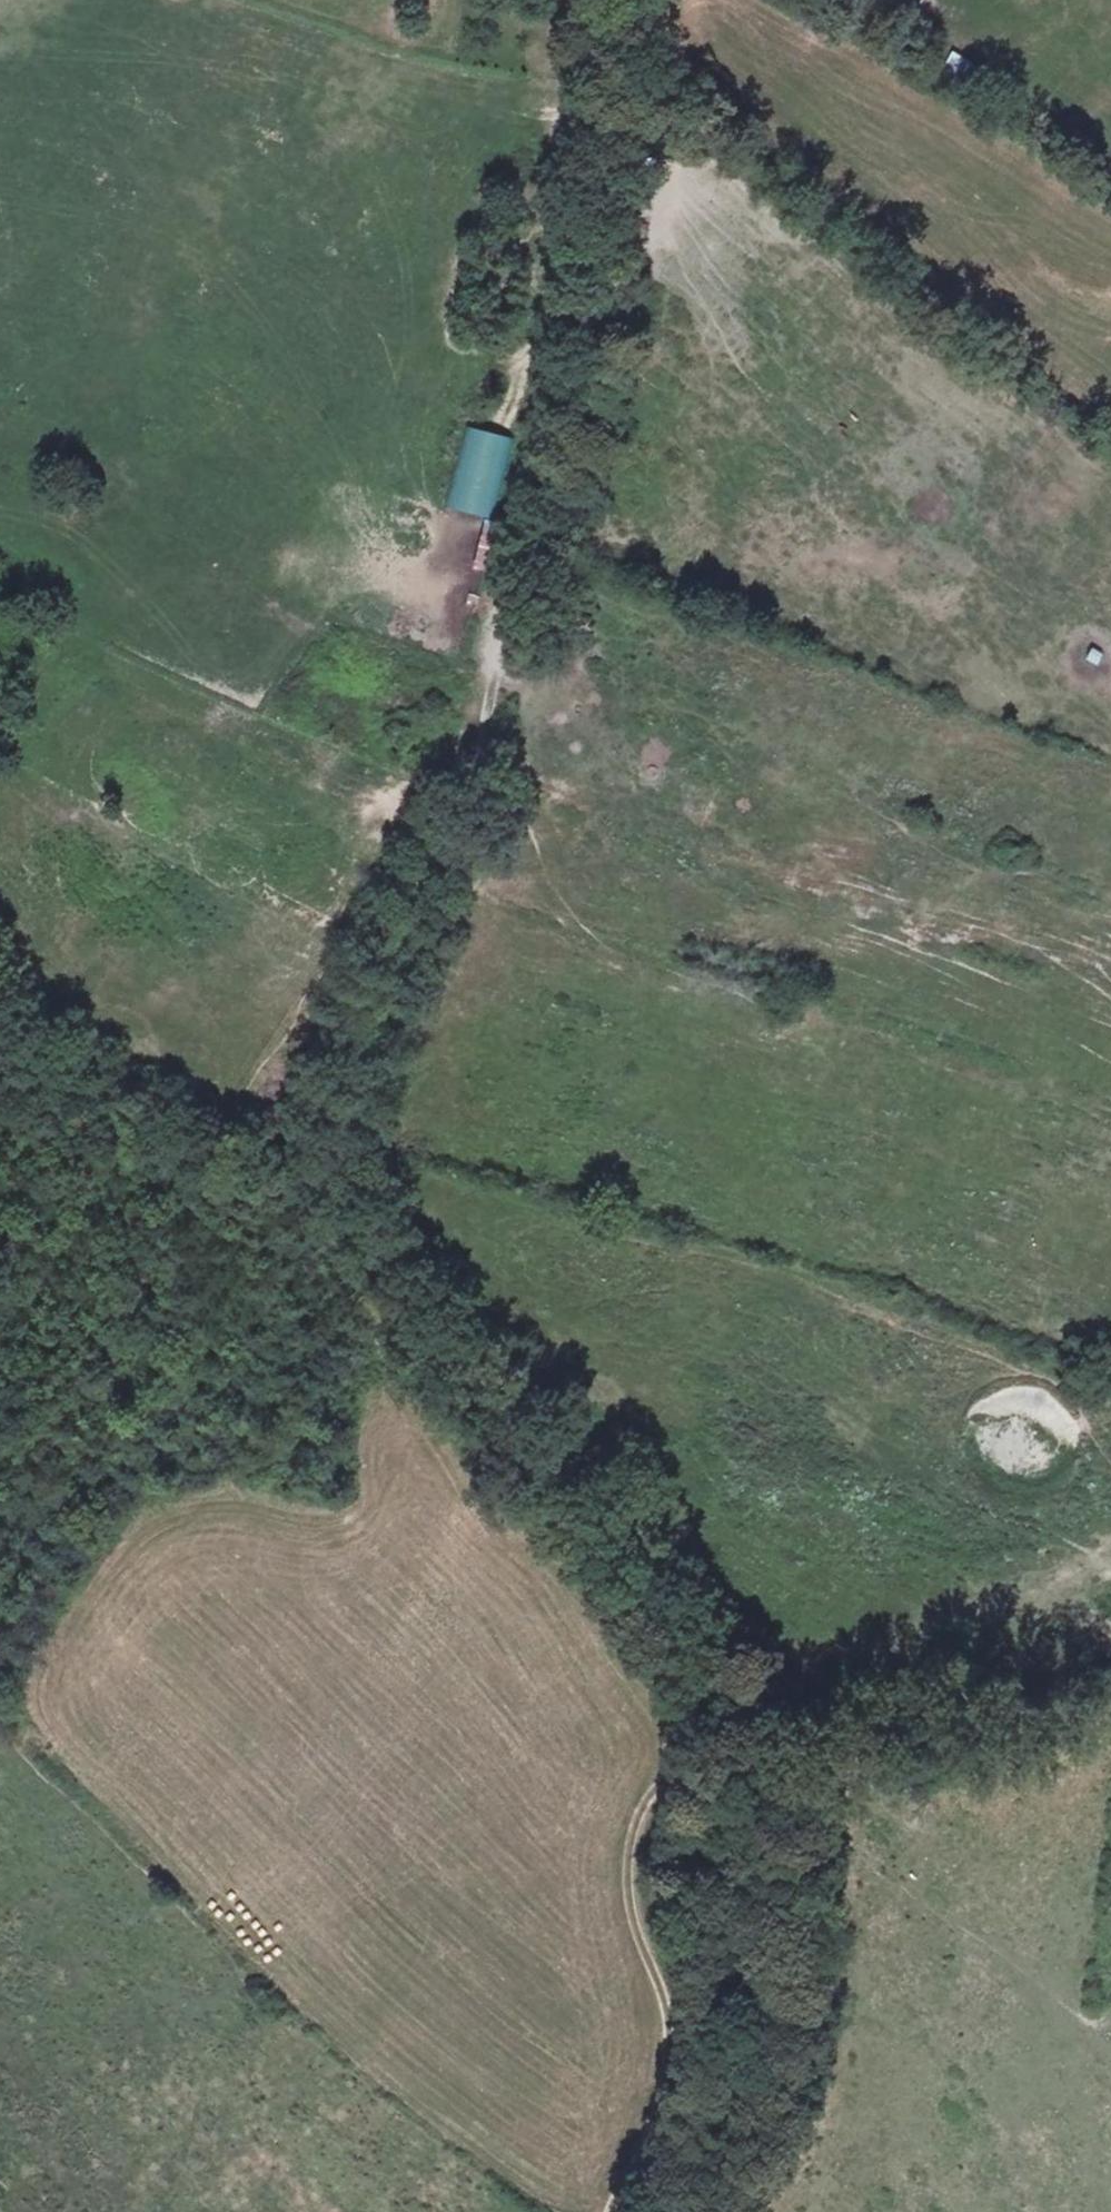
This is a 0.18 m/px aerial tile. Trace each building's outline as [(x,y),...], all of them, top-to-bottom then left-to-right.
[(960,79),(971,63),(955,51),(943,67),(960,79)] [(449,510),(494,519),(511,436),(466,426),(449,510)]
